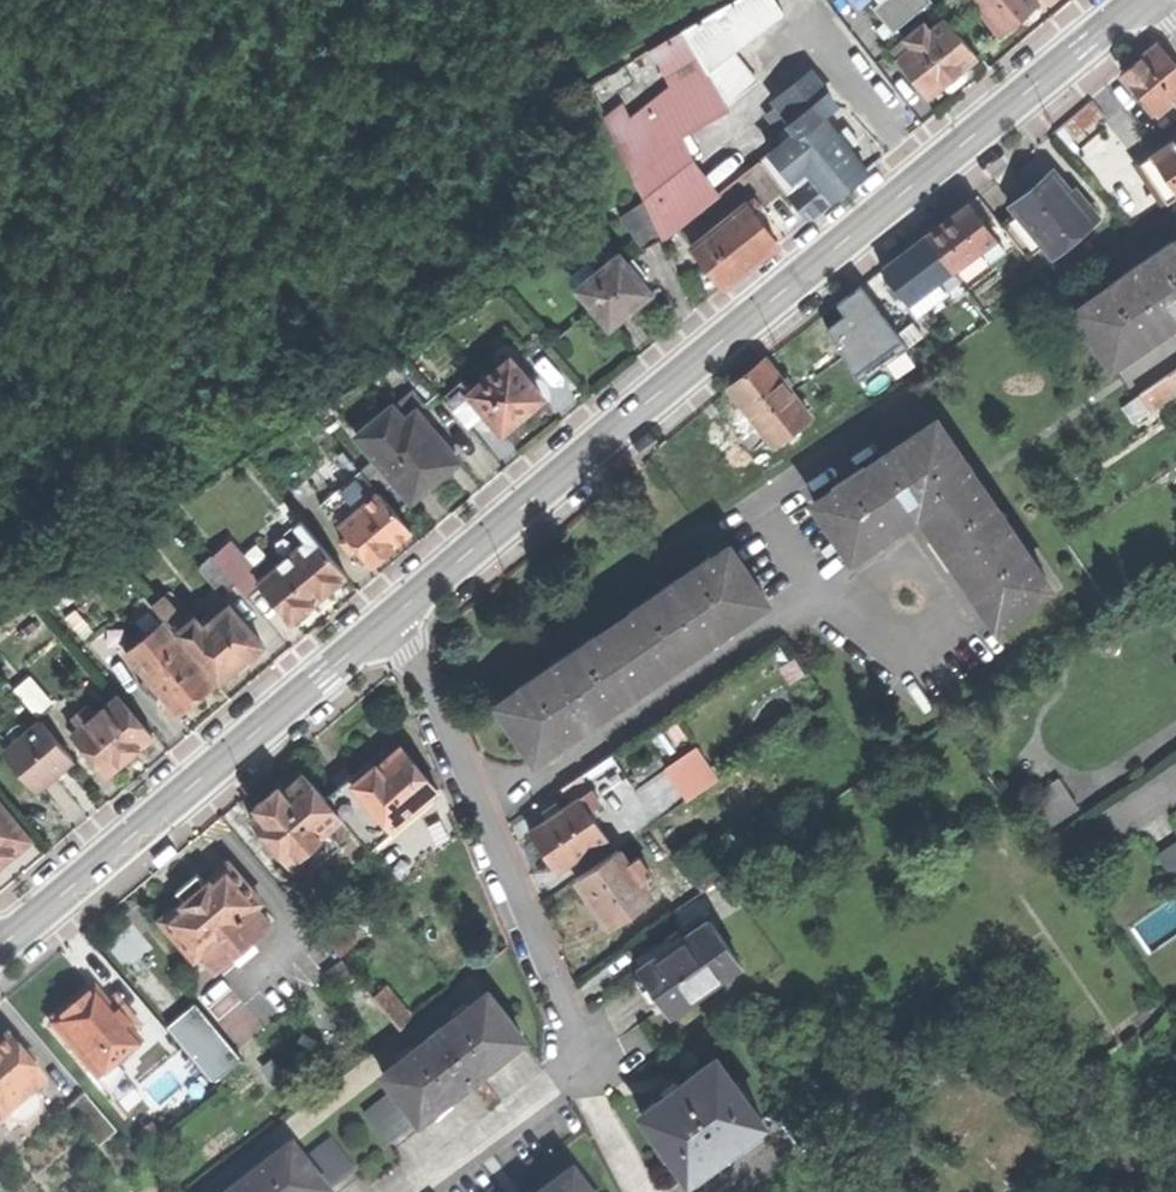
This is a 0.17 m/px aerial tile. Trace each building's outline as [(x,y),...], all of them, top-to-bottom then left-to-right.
[(682,23),(703,60),(682,73),(706,115),(756,79),(735,47),(783,11),(777,0),(724,0),(682,23)] [(1001,34),(1016,22),(1026,13),(1021,7),(1030,0),(979,0),(984,6),(980,9),(1001,34)] [(1038,0),(1030,0),(1021,7),(1026,13),(1040,2),(1038,0)] [(898,55),(930,94),(954,73),(979,53),(947,14),(933,26),(898,55)] [(890,46),(898,55),(933,26),(927,18),(906,35),(901,29),(891,37),(895,41),(890,46)] [(1172,99),(1175,96),(1175,65),(1157,42),(1136,60),(1122,72),(1156,112),(1172,99)] [(776,100),(781,106),(800,130),(823,111),(835,102),(811,72),(776,100)] [(1089,98),(1070,114),(1081,127),(1100,110),(1089,98)] [(768,117),(787,140),(800,130),(781,106),(768,117)] [(787,140),(763,159),(785,187),(807,215),(837,191),(867,167),(823,111),(800,130),(787,140)] [(1054,128),(1065,141),(1081,127),(1070,114),(1054,128)] [(664,236),(678,225),(694,213),(655,134),(623,150),(645,196),(664,236)] [(1167,199),(1175,194),(1175,137),(1139,162),(1167,199)] [(763,159),(743,174),(766,203),(785,187),(763,159)] [(1011,201),(1053,251),(1092,218),(1050,168),(1029,186),(1011,201)] [(706,204),(719,220),(747,199),(762,218),(772,211),(766,203),(743,174),(706,204)] [(644,243),(664,236),(645,196),(622,211),(644,243)] [(691,242),(724,283),(751,262),(779,240),(762,218),(747,199),(719,220),(691,242)] [(946,216),(925,233),(951,267),(981,244),(994,234),(968,200),(946,216)] [(678,225),(691,242),(719,220),(706,204),(694,213),(678,225)] [(901,251),(882,266),(908,300),(937,278),(951,267),(925,233),(901,251)] [(1002,245),(994,234),(981,244),(989,255),(1002,245)] [(1110,361),(1175,317),(1175,238),(1173,240),(1174,242),(1142,264),(1138,259),(1129,265),(1123,269),(1127,274),(1094,296),(1092,293),(1073,306),(1110,361)] [(577,285),(608,324),(629,307),(652,289),(637,270),(628,259),(620,249),(595,270),(587,260),(573,271),(581,281),(577,285)] [(635,254),(628,259),(637,270),(644,264),(635,254)] [(946,289),(937,278),(908,300),(917,311),(946,289)] [(820,314),(843,355),(858,345),(834,303),(820,314)] [(485,411),(500,430),(520,414),(542,396),(511,357),(469,392),(485,411)] [(728,384),(772,443),(808,416),(763,357),(744,372),(728,384)] [(1167,396),(1175,390),(1175,365),(1156,380),(1167,396)] [(468,425),(485,411),(469,392),(459,379),(442,393),(468,425)] [(1150,408),(1167,396),(1156,380),(1139,391),(1150,408)] [(358,432),(412,497),(433,480),(458,459),(416,408),(405,417),(393,403),(358,432)] [(812,499),(849,554),(907,515),(904,511),(914,505),(927,523),(923,526),(988,623),(1045,584),(1033,565),(1030,567),(1008,534),(1013,530),(1008,521),(1004,516),(998,520),(964,469),(970,466),(965,459),(960,452),(955,456),(930,418),(862,464),(863,466),(844,479),(841,475),(828,484),(830,487),(812,499)] [(334,520),(348,509),(361,498),(376,485),(363,469),(321,504),(334,520)] [(380,489),(376,485),(361,498),(365,502),(380,489)] [(358,546),(372,563),(386,552),(393,546),(391,543),(411,526),(380,489),(365,502),(361,498),(348,509),(353,514),(340,524),(348,534),(341,540),(351,551),(358,546)] [(291,518),(300,529),(306,524),(297,513),(291,518)] [(279,547),(286,555),(313,532),(306,524),(300,529),(279,547)] [(263,583),(293,618),(319,596),(347,573),(313,532),(286,555),(263,575),(259,578),(263,583)] [(495,699),(533,755),(765,596),(727,541),(707,554),(709,556),(678,577),(675,574),(668,578),(660,584),(663,588),(562,657),(560,653),(551,659),(546,663),(549,666),(515,689),(513,686),(495,699)] [(251,593),(263,583),(259,578),(263,575),(237,544),(221,557),(239,579),(251,593)] [(224,592),(239,579),(221,557),(216,551),(201,564),(224,592)] [(154,602),(168,619),(172,624),(183,615),(165,593),(154,602)] [(182,628),(224,676),(245,658),(266,640),(232,601),(207,622),(199,613),(182,628)] [(130,650),(150,674),(188,643),(172,624),(168,619),(130,650)] [(164,692),(181,712),(199,697),(219,681),(188,643),(150,674),(164,692)] [(159,696),(164,692),(150,674),(142,681),(151,692),(153,690),(159,696)] [(17,687),(42,715),(55,703),(30,675),(17,687)] [(74,730),(110,772),(133,753),(156,733),(120,691),(96,711),(82,723),(74,730)] [(75,715),(82,723),(96,711),(89,703),(75,715)] [(6,751),(39,789),(54,776),(75,758),(42,720),(6,751)] [(349,792),(384,832),(437,786),(401,744),(377,765),(374,762),(364,770),(354,779),(359,785),(349,792)] [(700,745),(665,764),(684,798),(719,779),(700,745)] [(326,826),(341,813),(325,795),(301,767),(275,789),(256,805),(261,810),(252,818),(288,859),(300,849),(326,826)] [(368,845),(384,832),(349,792),(359,785),(354,779),(349,774),(325,795),(341,813),(368,845)] [(1029,799),(1046,827),(1079,806),(1062,778),(1029,799)] [(801,793),(810,805),(826,794),(817,782),(801,793)] [(590,785),(579,792),(588,807),(599,799),(590,785)] [(555,866),(565,860),(603,834),(605,832),(588,807),(579,792),(560,805),(543,817),(528,827),(543,849),(555,866)] [(538,809),(543,817),(560,805),(556,797),(538,809)] [(7,858),(32,837),(0,798),(0,864),(7,858)] [(341,843),(326,826),(300,849),(307,858),(314,866),(341,843)] [(565,860),(574,873),(612,848),(603,834),(565,860)] [(1175,881),(1175,838),(1156,852),(1175,881)] [(178,844),(175,841),(155,857),(161,865),(176,853),(181,848),(178,844)] [(591,898),(606,920),(647,892),(637,877),(625,859),(616,845),(612,848),(574,873),(591,898)] [(295,868),(307,858),(300,849),(288,859),(295,868)] [(635,852),(625,859),(637,877),(648,870),(635,852)] [(161,919),(194,958),(199,954),(255,907),(261,902),(228,863),(205,882),(184,900),(161,919)] [(176,891),(184,900),(205,882),(197,874),(186,883),(176,891)] [(298,905),(342,956),(357,943),(314,891),(298,905)] [(671,909),(681,924),(708,906),(697,891),(671,909)] [(1148,955),(1175,936),(1175,893),(1128,925),(1148,955)] [(270,926),(255,907),(199,954),(214,972),(270,926)] [(638,964),(666,1003),(698,981),(737,953),(708,913),(682,931),(676,922),(664,931),(670,941),(638,964)] [(113,943),(130,966),(156,946),(139,923),(113,943)] [(329,978),(389,1041),(404,1027),(376,997),(344,963),(329,978)] [(52,1013),(56,1018),(92,989),(88,985),(70,999),(52,1013)] [(52,1021),(88,1067),(104,1054),(127,1036),(132,1032),(107,1000),(96,986),(92,989),(56,1018),(52,1021)] [(388,986),(376,997),(404,1027),(416,1015),(388,986)] [(396,1086),(420,1117),(467,1081),(525,1036),(490,992),(447,1025),(445,1021),(430,1033),(432,1036),(386,1072),(396,1086)] [(116,993),(107,1000),(132,1032),(141,1025),(116,993)] [(212,1082),(241,1059),(194,1000),(165,1022),(212,1082)] [(45,1079),(7,1034),(0,1039),(0,1116),(6,1111),(34,1088),(45,1079)] [(136,1047),(127,1036),(104,1054),(113,1065),(136,1047)] [(174,1063),(196,1088),(208,1078),(185,1053),(174,1063)] [(113,1065),(104,1054),(88,1067),(104,1087),(120,1074),(113,1065)] [(642,1111),(689,1175),(764,1120),(717,1056),(677,1085),(642,1111)] [(389,1140),(420,1117),(396,1086),(366,1109),(389,1140)] [(41,1096),(34,1088),(6,1111),(13,1121),(26,1122),(40,1110),(41,1096)] [(66,1104),(97,1143),(114,1130),(83,1091),(66,1104)] [(143,1133),(149,1140),(159,1132),(153,1124),(143,1133)] [(334,1137),(303,1160),(325,1190),(356,1166),(334,1137)] [(325,1190),(303,1160),(292,1146),(247,1180),(245,1178),(229,1189),(232,1191),(326,1191),(325,1190)] [(570,1175),(547,1191),(582,1191),(570,1175)]
